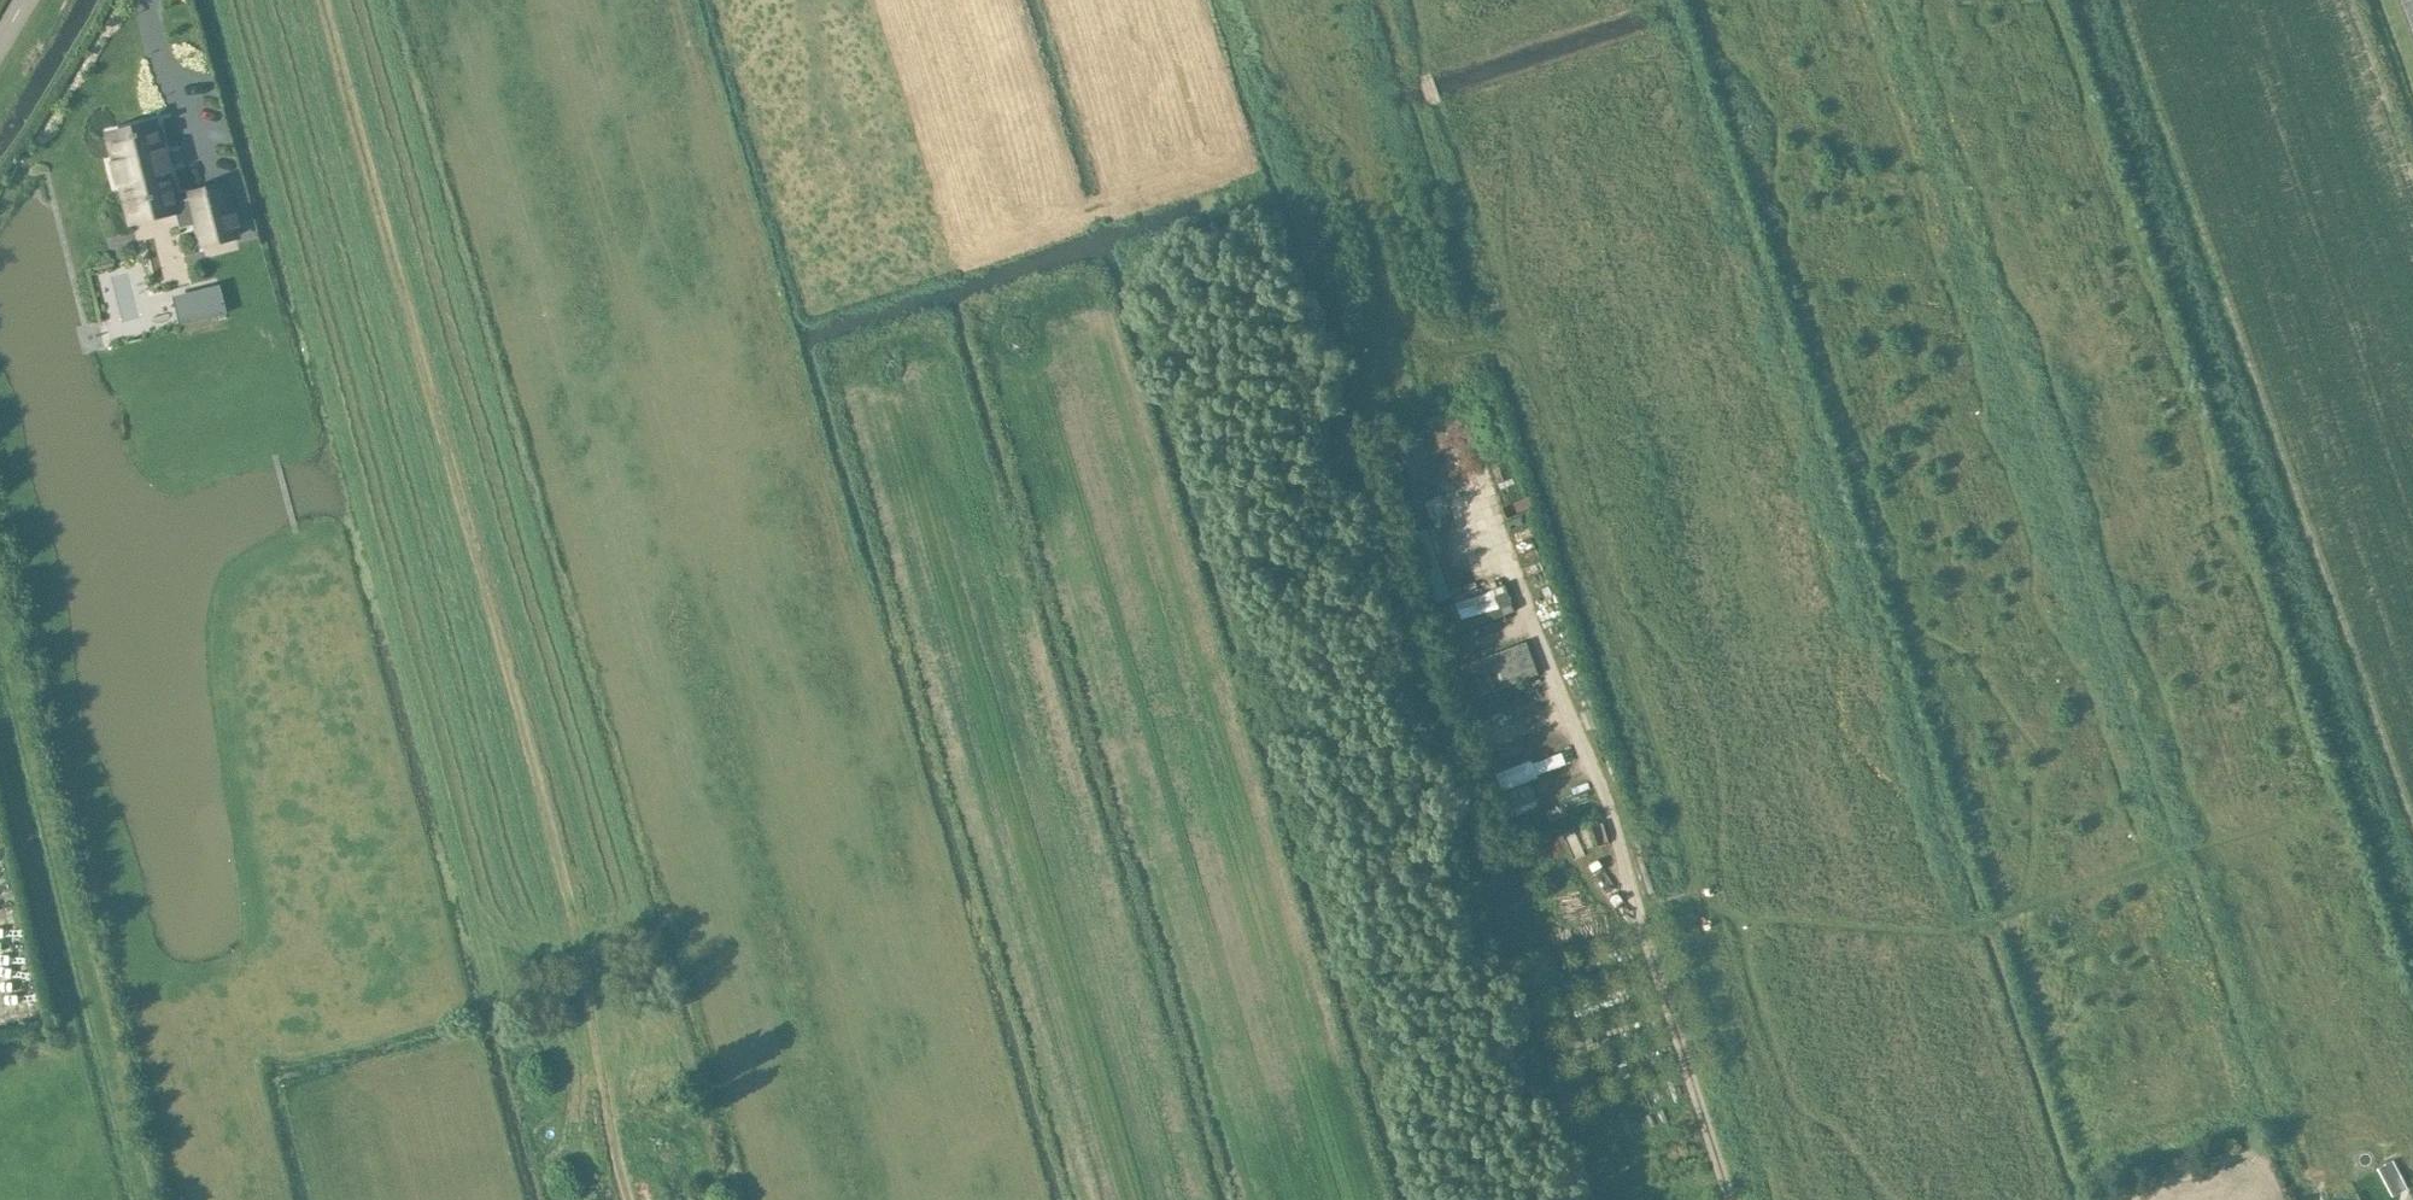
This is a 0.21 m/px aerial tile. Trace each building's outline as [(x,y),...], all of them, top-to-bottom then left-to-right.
[(2412,32),(2412,0),(2401,0),(2412,32)] [(153,122),(109,134),(116,161),(111,163),(117,186),(122,184),(128,207),(130,207),(129,204),(154,197),(159,216),(175,212),(180,228),(198,224),(203,245),(236,236),(234,227),(239,225),(236,213),(231,214),(223,184),(190,193),(191,198),(175,202),(167,172),(172,171),(166,148),(161,150),(153,122)] [(226,313),(220,288),(174,300),(180,324),(226,313)] [(2401,1175),(2390,1180),(2397,1194),(2408,1188),(2401,1175)]
